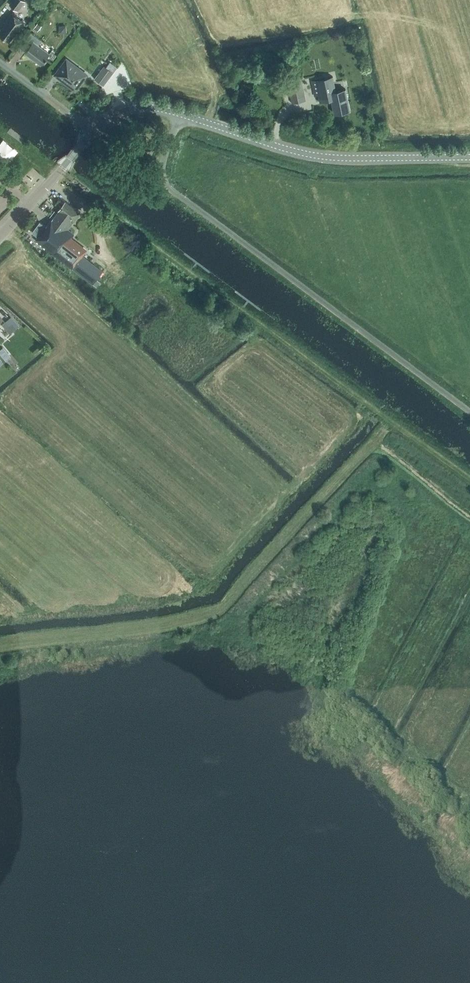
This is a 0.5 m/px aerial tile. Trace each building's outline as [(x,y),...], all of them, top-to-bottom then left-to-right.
[(25,0),(13,0),(10,4),(18,10),(25,0)] [(24,22),(11,13),(2,24),(4,25),(0,30),(0,33),(10,40),(14,33),(16,34),(24,22)] [(41,40),(40,39),(43,36),(38,32),(35,35),(31,32),(23,43),(28,48),(25,52),(41,64),(49,53),(38,45),(41,40)] [(313,46),(312,41),(295,44),(296,49),(313,46)] [(64,62),(55,74),(75,90),(84,78),(81,75),(83,71),(70,61),(67,65),(64,62)] [(103,65),(94,78),(103,84),(112,72),(103,65)] [(346,88),(336,90),(332,76),(311,80),(315,95),(319,94),(320,101),(322,101),(332,99),(335,113),(350,110),(346,88)] [(304,100),(300,78),(287,81),(292,102),(304,100)] [(88,249),(71,237),(74,234),(67,229),(80,212),(66,201),(59,210),(46,227),(40,222),(32,232),(38,236),(36,239),(63,260),(72,267),(93,283),(102,271),(83,256),(88,249)] [(19,326),(11,317),(1,325),(9,334),(19,326)]
